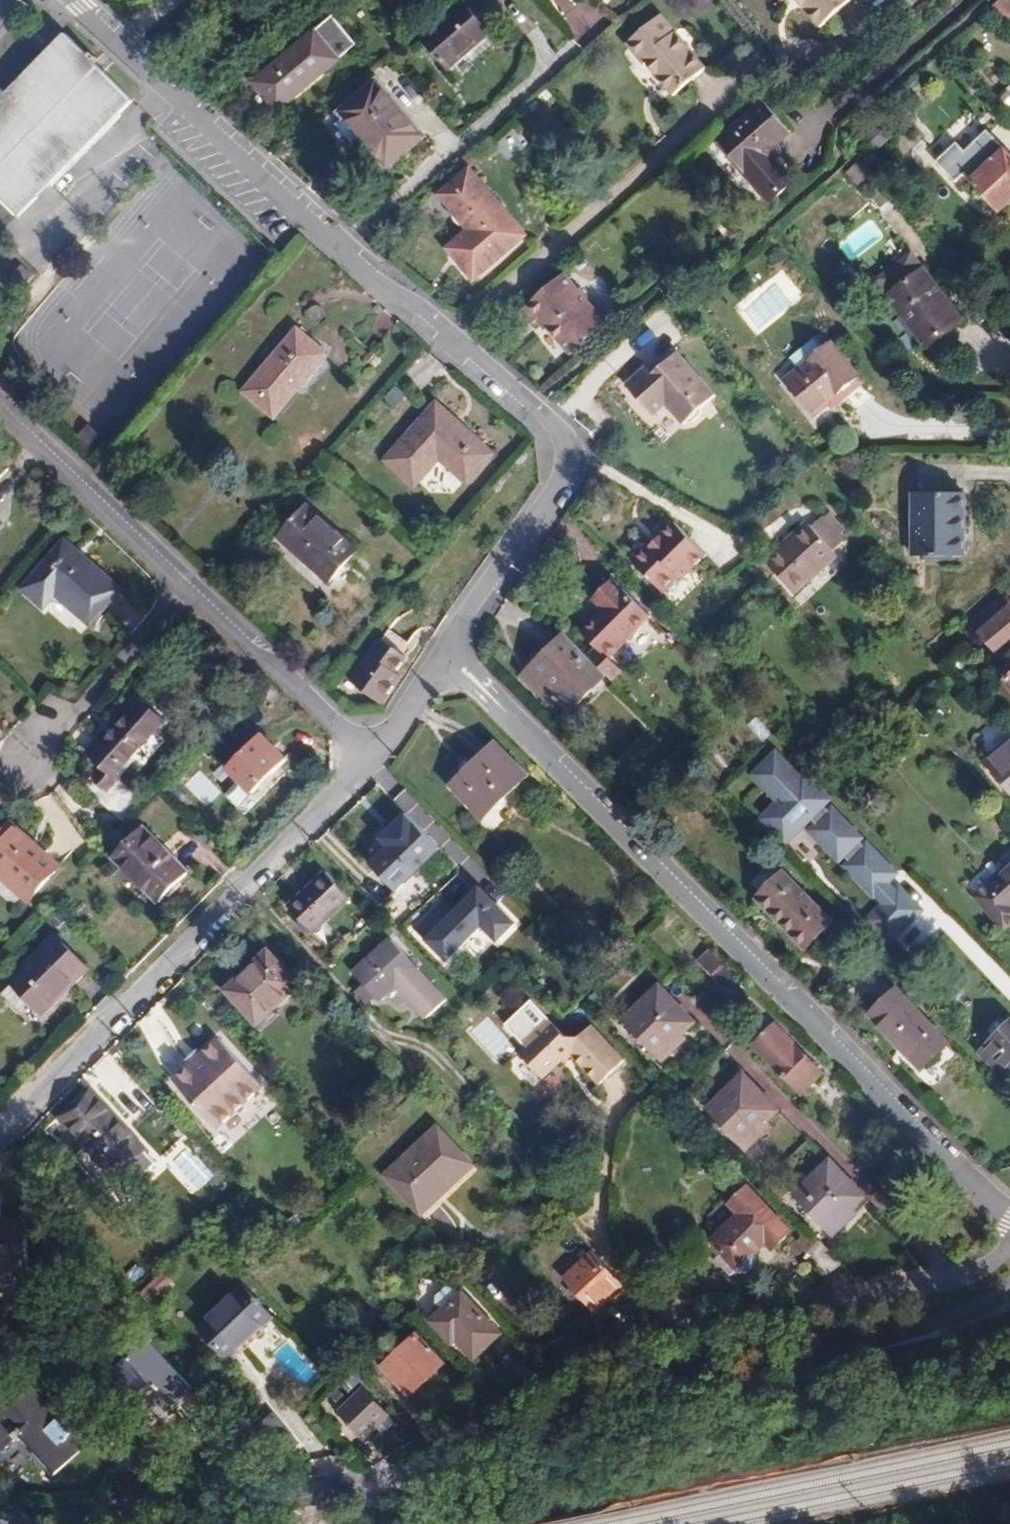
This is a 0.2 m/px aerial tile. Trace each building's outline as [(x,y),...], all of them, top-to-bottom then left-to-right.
[(823,29),(856,0),(798,0),(823,29)] [(992,7),(1009,20),(1009,0),(1000,0),(992,7)] [(437,56),(448,69),(490,34),(466,4),(424,40),(437,56)] [(710,69),(663,16),(630,46),(648,67),(650,65),(666,83),(678,97),(710,69)] [(277,111),(339,60),(338,59),(356,45),(335,19),(316,33),(315,32),(254,82),(265,96),(277,111)] [(19,217),(134,100),(66,33),(29,71),(0,100),(0,199),(19,217)] [(372,151),(386,168),(425,136),(378,81),(340,113),(344,118),(360,137),(372,151)] [(1008,89),(998,98),(1009,111),(1009,92),(1008,89)] [(773,205),(796,185),(776,161),(782,156),(782,150),(778,145),(792,133),(780,118),(766,102),(719,142),(773,205)] [(336,124),(352,144),(360,137),(344,118),(336,124)] [(954,162),(972,181),(1007,150),(988,131),(954,162)] [(972,181),(1001,212),(1009,203),(1009,154),(1007,150),(972,181)] [(471,170),(441,194),(459,215),(472,231),(483,221),(494,234),(512,220),(471,170)] [(963,321),(924,269),(889,297),(928,347),(952,329),(963,321)] [(564,274),(521,311),(532,324),(539,318),(554,335),(571,356),(608,324),(564,274)] [(775,287),(745,311),(758,327),(788,303),(775,287)] [(781,354),(801,339),(781,312),(761,327),(781,354)] [(298,330),(245,392),(274,417),(327,355),(311,342),(298,330)] [(832,343),(786,380),(814,415),(845,390),(860,378),(832,343)] [(652,372),(643,363),(616,387),(666,444),(718,398),(677,351),(652,372)] [(736,388),(743,398),(752,391),(744,381),(736,388)] [(437,403),(385,461),(415,487),(440,459),(468,484),(495,455),(460,424),(437,403)] [(922,514),(921,557),(965,558),(965,519),(966,493),(915,493),(914,514),(922,514)] [(330,583),(358,551),(307,506),(279,538),(306,562),(330,583)] [(794,593),(836,554),(834,551),(845,542),(823,518),(813,528),(809,524),(767,563),(794,593)] [(632,561),(664,594),(680,579),(682,581),(708,556),(676,524),(662,537),(651,547),(649,545),(632,561)] [(87,560),(66,541),(23,590),(44,608),(56,594),(91,625),(121,589),(87,560)] [(622,589),(613,579),(601,590),(593,599),(606,611),(583,634),(607,659),(650,616),(623,588),(622,589)] [(1009,639),(1009,606),(1002,596),(971,623),(995,652),(1009,639)] [(351,682),(382,705),(390,693),(402,677),(396,673),(408,657),(396,649),(403,640),(389,629),(383,639),(351,682)] [(545,655),(530,670),(559,700),(570,711),(607,676),(566,634),(545,655)] [(613,656),(600,664),(610,679),(623,671),(613,656)] [(553,706),(559,700),(530,670),(524,676),(553,706)] [(143,701),(104,744),(99,740),(87,754),(104,769),(94,779),(107,791),(117,780),(113,776),(164,719),(154,710),(143,701)] [(1009,791),(1009,725),(1009,724),(976,749),(1009,791)] [(262,734),(228,768),(254,794),(288,760),(276,749),(262,734)] [(484,819),(528,776),(495,743),(476,761),(451,786),(484,819)] [(669,771),(682,755),(676,749),(662,765),(669,771)] [(779,753),(753,778),(765,790),(770,786),(785,801),(765,820),(786,842),(810,818),(818,827),(814,831),(842,859),(844,856),(852,864),(849,866),(863,881),(868,877),(881,890),(898,873),(877,852),(873,855),(847,828),(849,826),(834,811),(832,813),(824,805),(827,801),(806,780),(802,783),(788,768),(791,765),(779,753)] [(398,892),(444,849),(409,811),(362,855),(398,892)] [(30,900),(59,867),(31,841),(11,824),(0,837),(0,874),(30,900)] [(113,856),(160,903),(176,887),(189,874),(142,827),(113,856)] [(991,882),(992,883),(976,897),(1005,930),(1009,926),(1009,865),(991,882)] [(307,927),(314,934),(351,899),(326,872),(305,891),(288,907),(300,919),(307,927)] [(783,924),(807,948),(833,923),(783,873),(757,898),(783,924)] [(522,921),(482,882),(455,910),(441,897),(412,927),(446,960),(474,932),(494,951),(522,921)] [(903,889),(870,920),(890,942),(923,911),(903,889)] [(304,930),(307,927),(300,919),(296,923),(304,930)] [(58,937),(12,983),(30,1001),(42,1013),(63,992),(88,968),(58,937)] [(446,999),(392,940),(372,958),(354,974),(364,985),(356,993),(366,1004),(374,996),(377,1000),(395,984),(425,1018),(446,999)] [(699,960),(727,988),(737,978),(710,950),(699,960)] [(269,951),(227,991),(258,1024),(300,985),(269,951)] [(20,1011),(30,1001),(12,983),(3,993),(20,1011)] [(661,986),(625,1021),(659,1057),(684,1034),(690,1028),(695,1022),(661,986)] [(887,1033),(923,1071),(951,1045),(897,988),(869,1014),(887,1033)] [(488,1017),(470,1033),(495,1061),(514,1045),(488,1017)] [(550,1017),(524,1041),(528,1046),(521,1052),(544,1078),(556,1066),(564,1059),(566,1061),(573,1054),(601,1084),(626,1061),(593,1025),(581,1037),(567,1037),(550,1017)] [(981,1049),(1007,1076),(1009,1074),(1009,1022),(981,1049)] [(823,1073),(774,1024),(753,1045),(802,1095),(812,1085),(823,1073)] [(688,1039),(684,1034),(659,1057),(663,1061),(688,1039)] [(263,1086),(219,1038),(173,1081),(218,1129),(263,1086)] [(745,1074),(709,1109),(744,1145),(767,1123),(773,1117),(780,1111),(745,1074)] [(144,1149),(90,1090),(76,1103),(62,1117),(92,1150),(79,1162),(102,1187),(144,1149)] [(772,1129),(767,1123),(744,1145),(748,1150),(772,1129)] [(438,1126),(384,1175),(421,1215),(436,1201),(474,1166),(438,1126)] [(688,1159),(710,1154),(705,1145),(687,1149),(688,1159)] [(796,1195),(830,1232),(854,1209),(860,1203),(867,1196),(832,1160),(796,1195)] [(793,1233),(748,1187),(731,1204),(741,1215),(713,1242),(724,1253),(716,1260),(731,1276),(739,1269),(740,1270),(742,1270),(742,1271),(749,1270),(752,1268),(756,1264),(756,1257),(755,1254),(768,1242),(774,1250),(793,1233)] [(859,1213),(854,1209),(830,1232),(835,1236),(859,1213)] [(1,1265),(2,1288),(30,1287),(27,1229),(0,1230),(0,1265),(1,1265)] [(809,1232),(798,1241),(808,1253),(819,1244),(809,1232)] [(624,1284),(594,1252),(566,1279),(595,1311),(611,1296),(624,1284)] [(164,1273),(142,1293),(151,1302),(172,1282),(164,1273)] [(96,1285),(91,1289),(98,1297),(103,1292),(96,1285)] [(244,1285),(199,1328),(229,1360),(244,1345),(274,1317),(244,1285)] [(462,1293),(461,1294),(456,1288),(446,1288),(437,1296),(437,1306),(443,1312),(432,1323),(450,1341),(454,1337),(456,1340),(476,1359),(502,1333),(462,1293)] [(98,1297),(91,1289),(80,1300),(87,1307),(98,1297)] [(109,1380),(130,1403),(152,1382),(173,1405),(182,1396),(191,1388),(146,1339),(132,1352),(115,1334),(98,1349),(96,1347),(78,1363),(101,1388),(109,1380)] [(417,1334),(383,1366),(412,1396),(430,1379),(446,1364),(417,1334)] [(0,1416),(0,1438),(8,1446),(26,1429),(36,1440),(32,1444),(58,1472),(69,1462),(88,1445),(49,1404),(67,1387),(45,1364),(23,1383),(28,1389),(0,1416)] [(353,1366),(339,1381),(346,1388),(361,1374),(353,1366)] [(338,1412),(364,1440),(375,1429),(390,1415),(364,1388),(338,1412)] [(376,1453),(403,1440),(397,1428),(370,1441),(376,1453)]
